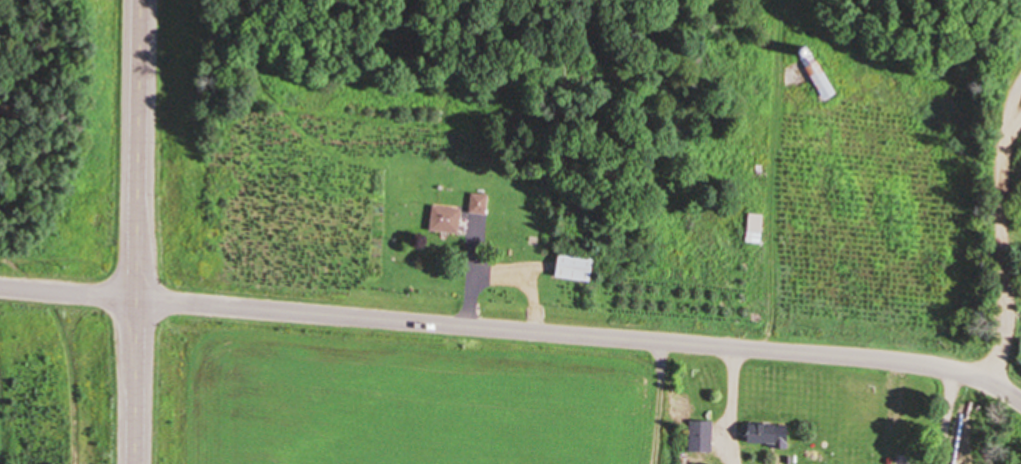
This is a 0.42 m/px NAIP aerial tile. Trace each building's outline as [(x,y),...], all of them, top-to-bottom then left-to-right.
[(840,95),(815,46),(802,53),(826,102),(840,95)] [(473,213),(489,213),(489,194),(473,194),(473,213)] [(463,208),(434,206),(433,232),(462,233),(463,208)] [(765,244),(766,214),(751,214),(750,243),(765,244)] [(598,258),(563,253),(559,278),(595,283),(598,258)] [(714,422),(691,422),(691,453),(714,453),(714,422)] [(792,425),(749,424),(749,444),(791,445),(792,425)]
